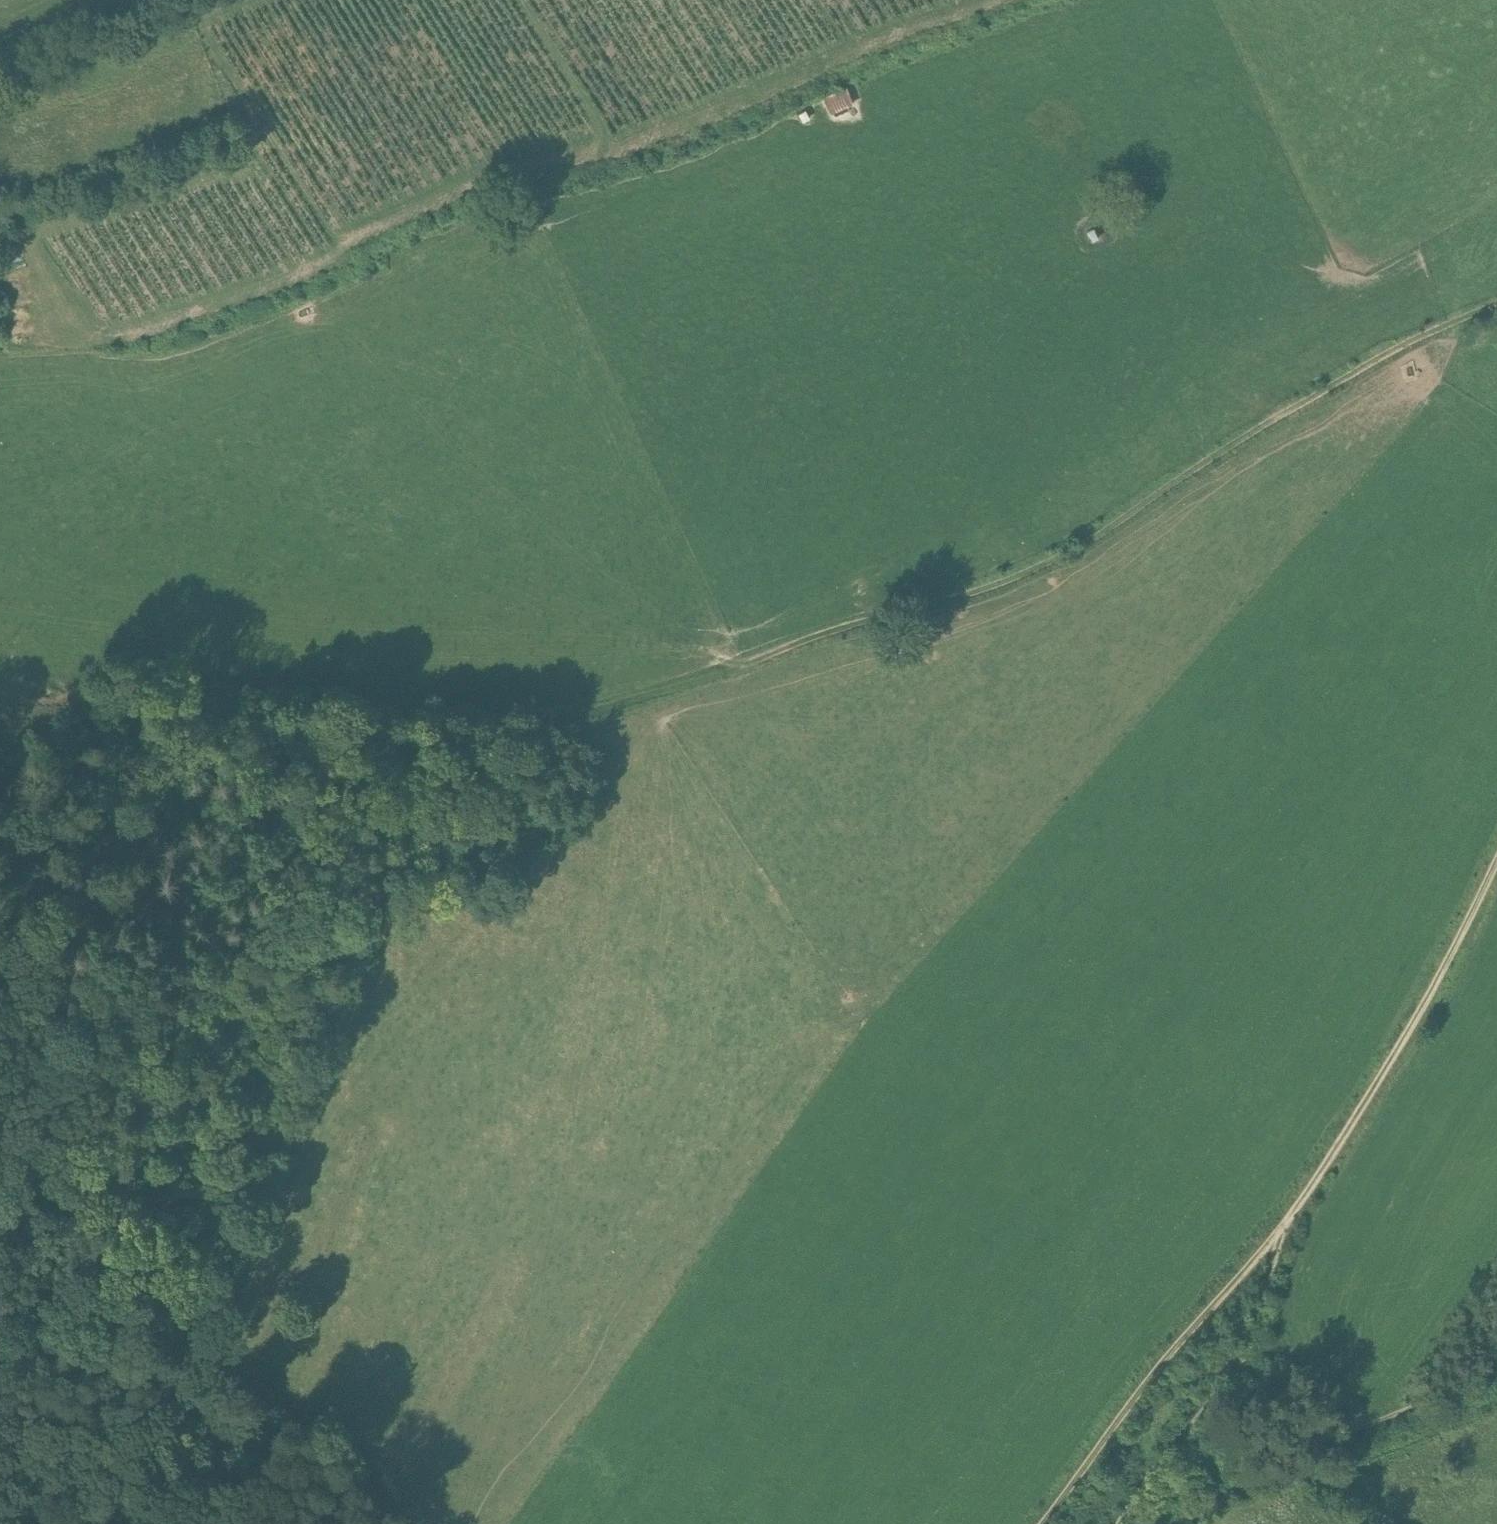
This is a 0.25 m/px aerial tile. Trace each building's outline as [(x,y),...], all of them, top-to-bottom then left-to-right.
[(850,87),(827,97),(834,113),(857,103),(850,87)]
